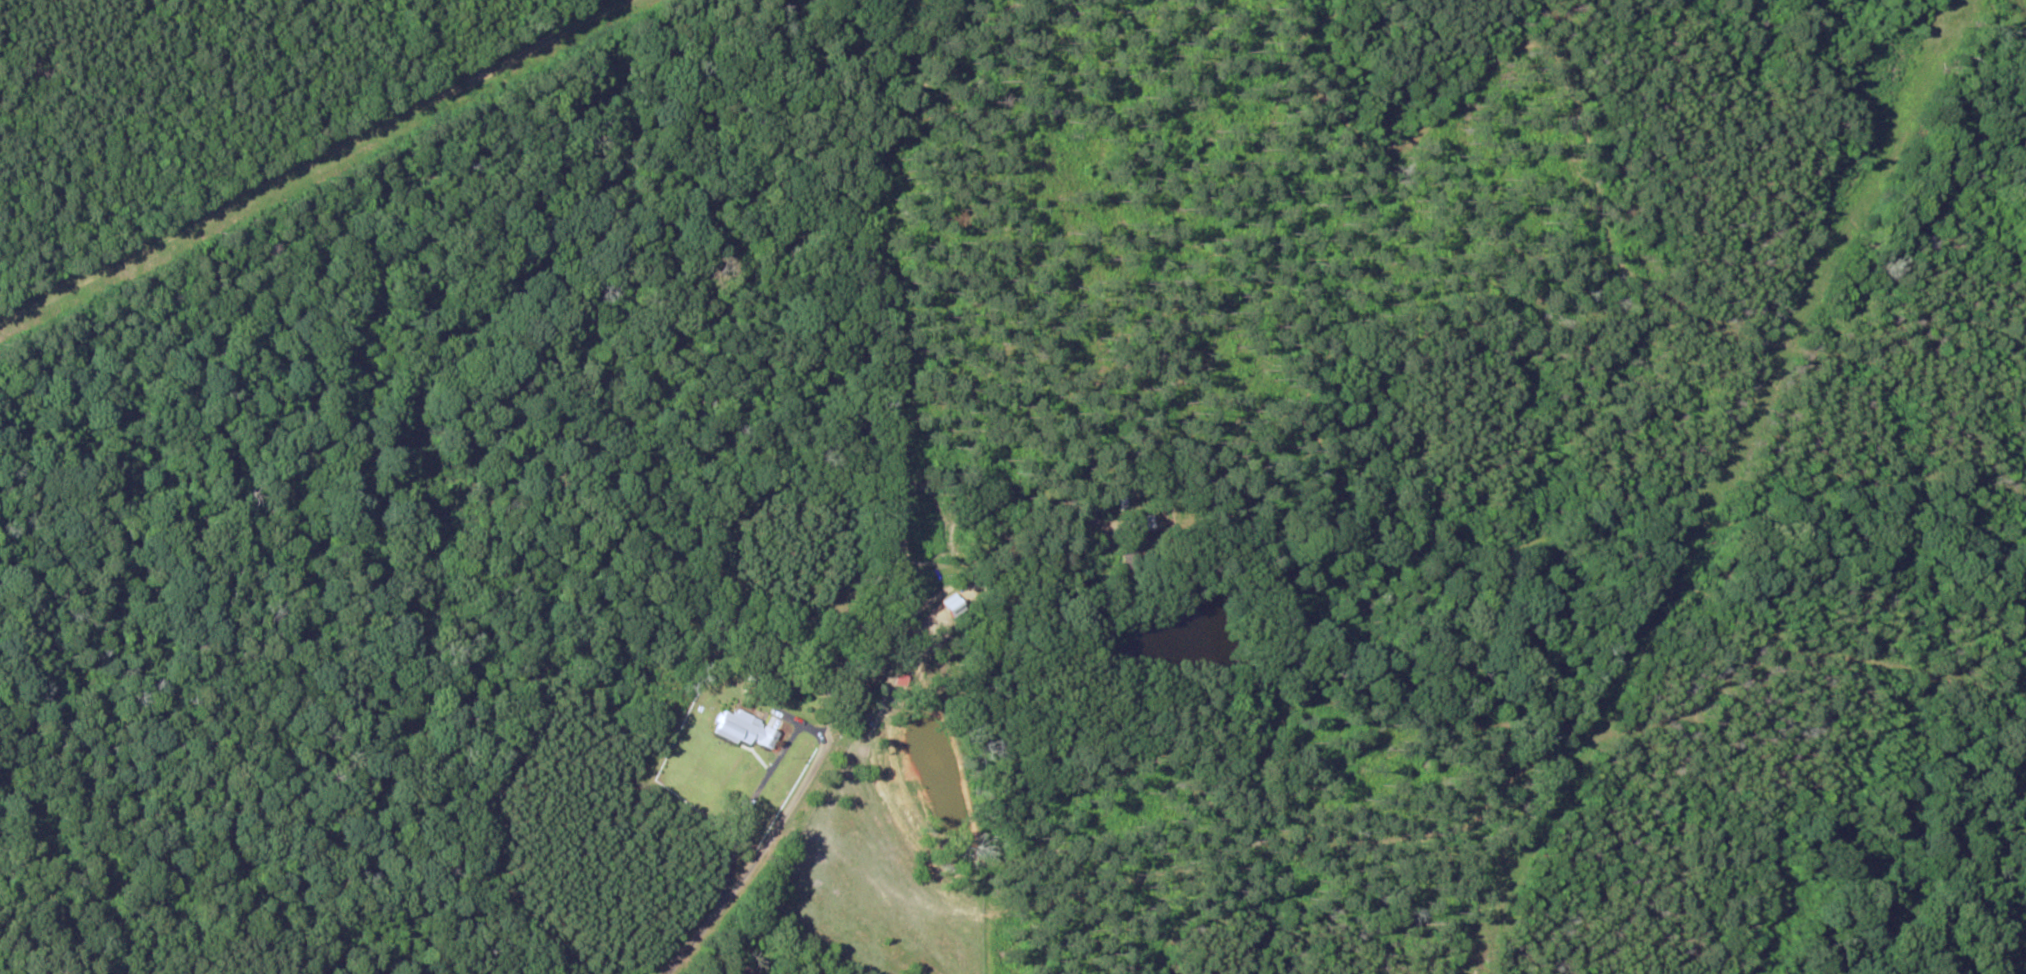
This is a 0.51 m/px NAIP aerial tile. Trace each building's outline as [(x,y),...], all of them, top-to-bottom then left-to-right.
[(945,601),(954,618),(969,610),(959,593),(945,601)] [(774,749),(782,730),(737,711),(736,715),(724,710),(714,733),(739,743),(740,741),(752,745),(754,741),(774,749)]
